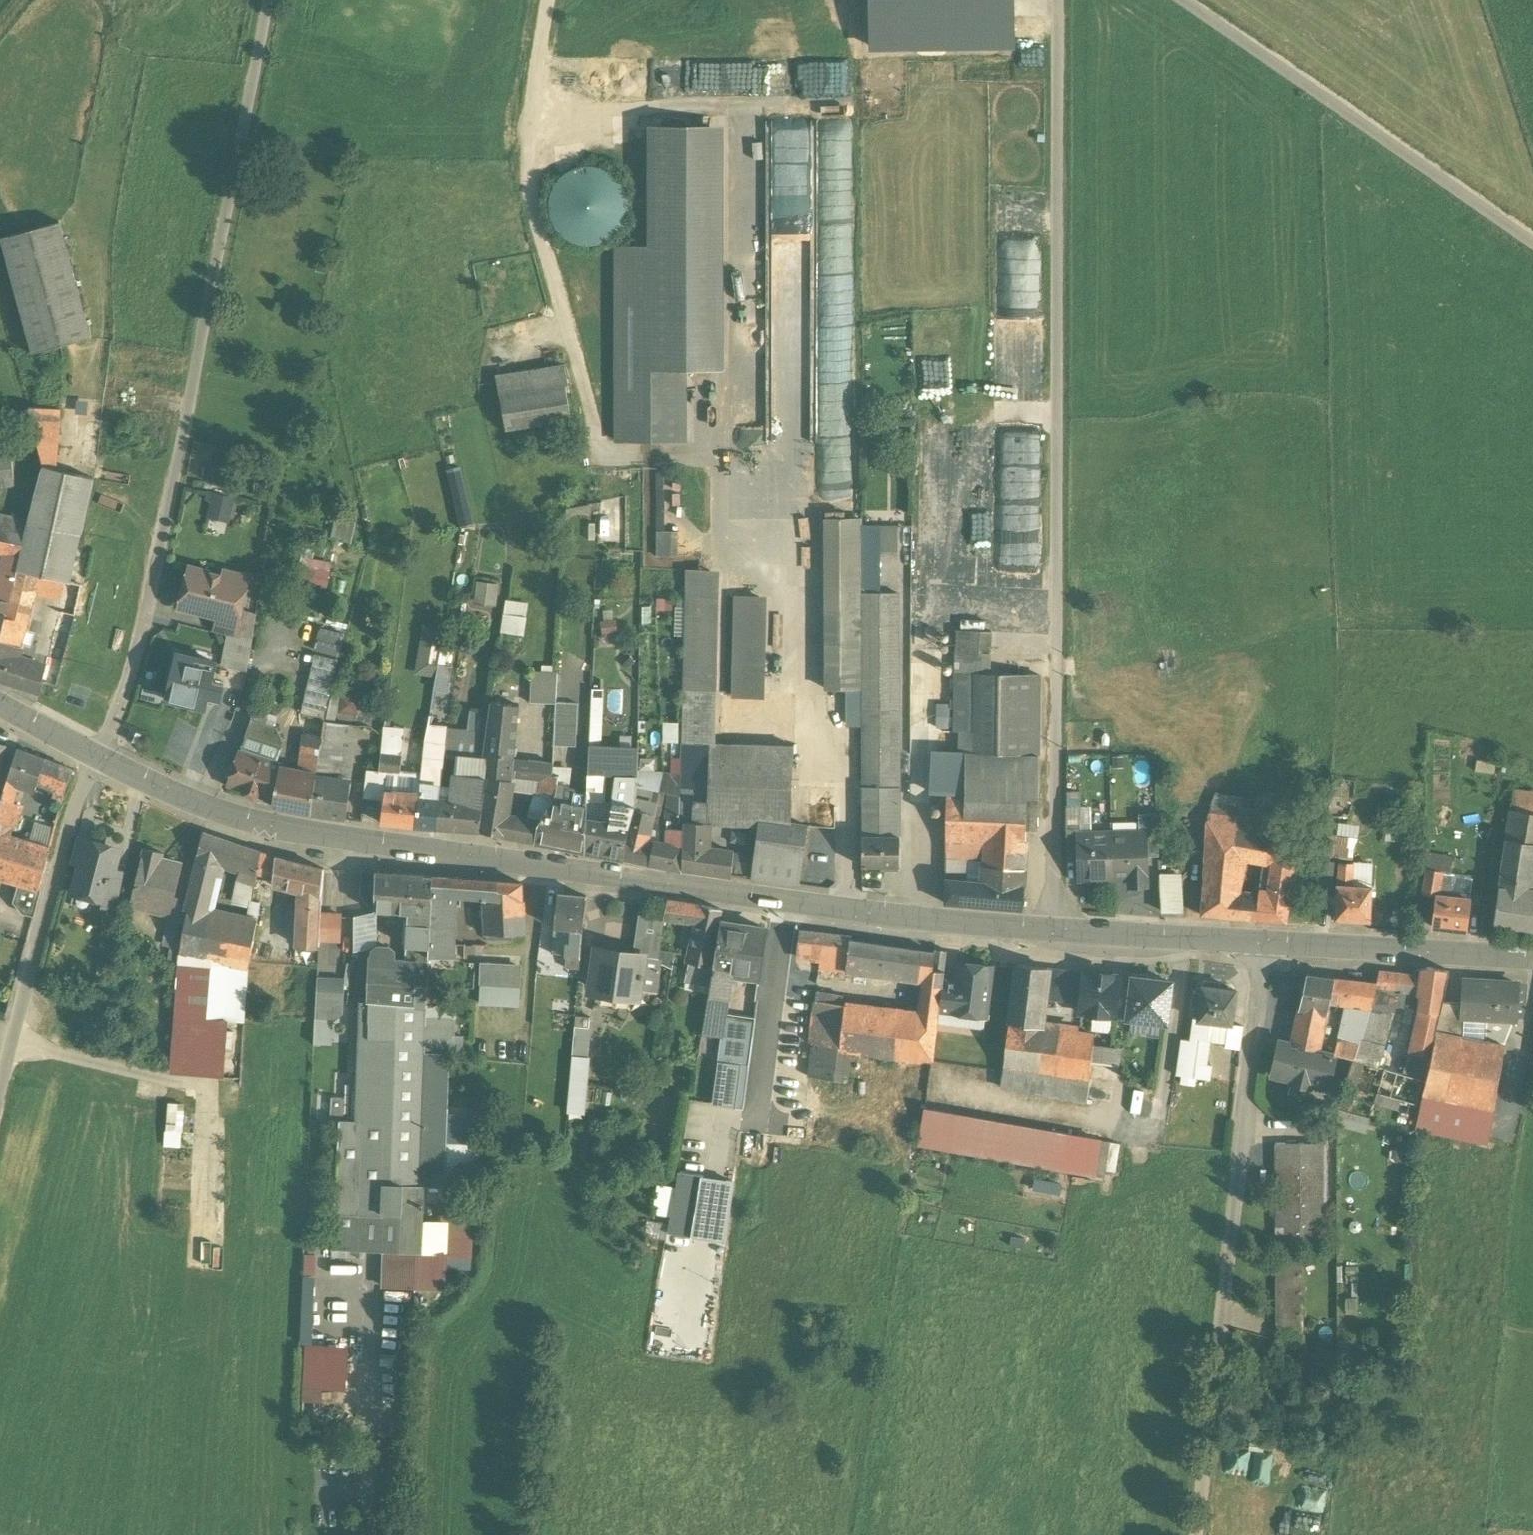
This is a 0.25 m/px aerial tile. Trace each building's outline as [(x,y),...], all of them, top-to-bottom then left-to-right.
[(877,51),(1014,49),(1013,0),(877,0),(877,51)] [(806,123),(776,123),(775,201),(806,201),(806,123)] [(681,441),(681,368),(711,368),(711,128),(653,128),(653,251),(617,251),(617,441),(681,441)] [(587,167),(580,167),(571,170),(563,174),(554,184),(549,194),(546,207),(549,221),(555,232),(564,240),(575,246),(587,247),(600,245),(612,238),(620,230),(625,220),(627,208),(625,197),(623,189),(616,179),(606,172),(598,168),(587,167)] [(0,239),(0,243),(31,354),(89,338),(57,223),(0,239)] [(997,239),(997,303),(1035,304),(1036,240),(997,239)] [(564,365),(496,377),(499,395),(565,385),(565,386),(568,385),(564,365)] [(565,385),(499,395),(506,430),(571,419),(565,386),(565,385)] [(819,391),(819,457),(842,457),(843,391),(819,391)] [(60,409),(28,407),(42,466),(56,469),(60,409)] [(954,443),(951,547),(984,548),(987,444),(954,443)] [(0,453),(0,486),(14,485),(12,452),(0,453)] [(42,466),(28,520),(81,532),(93,478),(56,469),(42,466)] [(668,530),(667,468),(656,469),(658,555),(682,555),(681,530),(668,530)] [(0,515),(0,552),(11,554),(19,556),(28,520),(0,515)] [(860,525),(861,519),(825,519),(827,689),(862,689),(861,593),(861,557),(860,530),(860,526),(860,525)] [(81,532),(28,520),(18,562),(16,570),(17,571),(17,572),(36,576),(63,583),(82,584),(93,535),(81,532)] [(860,525),(860,526),(860,530),(861,557),(879,557),(879,552),(878,526),(860,525)] [(898,526),(878,526),(879,552),(898,552),(898,526)] [(223,576),(190,567),(184,592),(188,593),(183,609),(219,618),(233,621),(236,609),(242,587),(222,582),(223,576)] [(711,571),(686,570),(681,771),(681,773),(709,774),(710,744),(706,744),(711,571)] [(36,576),(17,572),(15,579),(13,590),(10,602),(6,617),(26,623),(36,576)] [(1,576),(0,579),(0,587),(13,590),(15,579),(1,576)] [(497,604),(498,582),(476,581),(475,603),(497,604)] [(63,583),(56,611),(58,611),(74,615),(82,584),(63,583)] [(897,593),(861,593),(862,689),(862,698),(862,786),(899,787),(897,593)] [(760,596),(736,596),(735,660),(758,661),(760,596)] [(0,600),(0,616),(4,617),(9,602),(0,600)] [(528,604),(506,601),(504,614),(526,617),(528,604)] [(256,614),(236,609),(233,621),(219,618),(215,632),(227,635),(253,640),(256,614)] [(44,666),(40,682),(43,683),(54,687),(75,615),(74,615),(58,611),(44,666)] [(526,617),(504,614),(501,632),(523,636),(526,617)] [(0,631),(0,681),(39,695),(43,683),(40,682),(44,666),(15,656),(26,623),(6,617),(4,617),(0,631)] [(417,674),(440,676),(444,627),(422,625),(417,674)] [(991,631),(957,630),(956,651),(990,653),(991,631)] [(253,640),(227,635),(222,665),(228,667),(247,672),(249,666),(253,640)] [(990,653),(956,651),(954,663),(954,673),(990,674),(990,653)] [(217,664),(177,654),(166,700),(205,710),(217,664)] [(338,660),(315,654),(301,713),(324,719),(338,660)] [(749,668),(735,668),(734,692),(749,693),(749,668)] [(557,673),(531,672),(530,702),(556,703),(556,702),(557,673)] [(990,674),(954,673),(953,731),(959,731),(958,753),(967,754),(967,753),(1038,755),(1039,675),(990,674)] [(591,693),(590,743),(603,743),(604,694),(591,693)] [(578,703),(556,702),(556,703),(554,745),(576,746),(578,703)] [(555,710),(490,703),(485,736),(483,755),(488,756),(487,758),(484,778),(489,779),(509,781),(510,776),(540,780),(538,801),(532,819),(538,820),(539,820),(549,808),(554,801),(558,775),(552,774),(555,710)] [(370,711),(354,710),(353,724),(368,726),(370,711)] [(488,715),(471,713),(468,734),(485,736),(488,715)] [(275,727),(249,720),(239,752),(275,763),(282,741),(275,727)] [(347,726),(325,723),(321,743),(320,745),(338,748),(344,749),(347,726)] [(141,733),(132,730),(128,741),(137,744),(141,733)] [(468,734),(447,731),(445,744),(445,754),(445,755),(458,756),(487,758),(488,756),(483,755),(485,736),(468,734)] [(755,733),(736,732),(735,744),(754,745),(755,733)] [(780,734),(755,733),(754,745),(779,746),(780,734)] [(403,739),(383,737),(379,772),(379,773),(394,774),(398,770),(400,754),(401,754),(403,739)] [(445,744),(425,741),(420,786),(440,787),(445,755),(445,754),(445,744)] [(708,801),(680,801),(679,822),(683,823),(709,823),(758,825),(751,878),(799,884),(808,826),(791,825),(794,746),(779,746),(754,745),(735,744),(710,744),(709,774),(708,801)] [(338,748),(320,745),(319,751),(310,814),(311,814),(311,815),(345,820),(350,782),(345,781),(347,759),(337,758),(338,748)] [(638,749),(589,747),(588,774),(604,774),(637,776),(638,772),(638,760),(638,749)] [(305,771),(298,777),(279,772),(278,772),(273,797),(272,806),(310,814),(319,751),(304,748),(301,764),(305,765),(305,771)] [(17,749),(0,802),(0,833),(10,836),(18,814),(21,805),(12,803),(19,784),(35,790),(53,798),(56,790),(51,788),(59,765),(17,749)] [(648,750),(638,749),(638,760),(648,760),(648,750)] [(275,763),(239,752),(235,766),(230,767),(226,779),(230,783),(229,786),(245,790),(244,794),(256,797),(257,794),(265,796),(265,795),(273,797),(278,772),(279,772),(281,764),(275,763)] [(958,753),(941,752),(939,754),(938,757),(935,780),(947,780),(946,793),(965,794),(967,754),(958,753)] [(1038,755),(967,753),(967,754),(965,794),(1026,797),(1025,828),(1037,829),(1038,755)] [(487,758),(458,756),(457,767),(455,767),(454,775),(484,778),(487,758)] [(72,770),(59,765),(51,788),(56,790),(53,798),(62,801),(64,795),(72,770)] [(379,772),(367,771),(364,797),(383,799),(385,790),(407,793),(410,776),(394,774),(379,773),(379,772)] [(664,774),(638,772),(637,776),(637,794),(634,808),(652,814),(658,792),(664,792),(664,791),(664,774)] [(681,773),(681,775),(680,801),(708,801),(709,774),(681,773)] [(604,774),(588,774),(588,800),(603,801),(604,774)] [(674,774),(664,774),(664,791),(664,792),(670,794),(669,797),(666,820),(667,821),(679,822),(680,801),(681,775),(674,774)] [(484,778),(454,775),(451,801),(469,802),(470,790),(483,791),(484,778)] [(509,781),(489,779),(481,832),(519,839),(522,822),(529,818),(505,818),(509,781)] [(862,786),(862,787),(862,837),(899,839),(899,787),(862,786)] [(407,793),(385,790),(383,799),(380,823),(415,826),(419,798),(419,795),(407,793)] [(483,791),(470,790),(469,802),(482,804),(483,791)] [(1066,791),(1067,805),(1083,804),(1082,790),(1066,791)] [(1511,811),(1532,814),(1532,794),(1514,791),(1511,811)] [(965,794),(946,793),(945,858),(984,858),(985,858),(987,843),(1025,844),(1025,828),(1026,797),(965,794)] [(1265,804),(1216,796),(1210,813),(1254,821),(1263,823),(1265,804)] [(438,800),(419,798),(415,826),(434,828),(438,800)] [(451,801),(438,800),(434,828),(479,832),(482,804),(469,802),(451,801)] [(603,801),(588,800),(587,807),(587,834),(585,852),(596,854),(601,831),(602,822),(609,823),(612,803),(603,801)] [(634,806),(612,803),(609,823),(602,822),(601,831),(612,832),(613,823),(628,826),(629,824),(634,808),(634,806)] [(587,807),(549,808),(539,820),(538,820),(534,842),(585,852),(587,834),(587,807)] [(634,808),(629,824),(623,859),(657,866),(660,843),(646,841),(653,815),(634,808)] [(1511,811),(1507,839),(1532,843),(1532,814),(1511,811)] [(1156,813),(1138,814),(1139,833),(1145,833),(1146,856),(1158,856),(1156,813)] [(1210,813),(1208,813),(1205,852),(1243,860),(1250,861),(1254,821),(1210,813)] [(55,827),(18,814),(10,836),(49,849),(55,827)] [(529,818),(522,822),(519,839),(534,842),(538,820),(532,819),(530,818),(529,818)] [(679,822),(667,821),(666,844),(660,843),(657,866),(681,871),(683,823),(679,822)] [(1263,823),(1254,821),(1250,861),(1273,865),(1272,875),(1291,877),(1293,866),(1297,828),(1296,828),(1263,823)] [(612,832),(601,831),(596,854),(623,859),(628,826),(613,823),(612,832)] [(709,823),(683,823),(681,871),(682,872),(682,868),(731,875),(733,853),(707,848),(709,823)] [(1313,825),(1297,823),(1296,828),(1297,828),(1293,866),(1308,868),(1313,825)] [(1079,826),(1066,826),(1066,849),(1079,849),(1078,835),(1079,835),(1079,826)] [(0,833),(0,878),(20,884),(39,889),(49,849),(10,836),(0,833)] [(245,847),(203,833),(191,880),(193,880),(213,884),(218,863),(240,869),(245,847)] [(1139,833),(1111,834),(1113,878),(1129,877),(1129,886),(1147,885),(1146,856),(1145,833),(1139,833)] [(1079,835),(1078,835),(1079,849),(1080,879),(1113,878),(1111,834),(1079,835)] [(899,839),(862,837),(862,867),(881,868),(881,871),(898,871),(898,868),(899,868),(899,839)] [(88,842),(77,839),(71,861),(80,864),(81,864),(86,843),(88,843),(88,842)] [(1507,839),(1499,889),(1527,893),(1528,885),(1531,886),(1532,870),(1532,843),(1507,839)] [(88,843),(86,843),(81,864),(80,864),(74,888),(87,891),(91,898),(103,901),(104,901),(112,871),(117,851),(88,843)] [(1025,844),(987,843),(985,858),(984,858),(982,882),(1023,885),(1025,844)] [(259,852),(245,847),(240,869),(237,879),(255,883),(256,874),(257,870),(260,851),(259,852)] [(182,867),(160,861),(162,856),(145,851),(132,900),(143,902),(141,908),(147,909),(169,914),(170,915),(174,897),(182,867)] [(275,856),(260,851),(257,870),(256,874),(273,877),(275,856)] [(1243,860),(1205,852),(1201,915),(1240,918),(1242,898),(1236,897),(1243,860)] [(1452,859),(1429,855),(1426,868),(1449,873),(1452,859)] [(323,869),(275,856),(273,877),(272,885),(298,892),(321,897),(321,896),(323,869)] [(1334,863),(1320,862),(1317,888),(1331,890),(1334,863)] [(1353,864),(1339,863),(1338,885),(1351,886),(1353,864)] [(1449,873),(1426,868),(1422,894),(1436,896),(1436,895),(1449,896),(1452,883),(1450,882),(1452,874),(1449,873)] [(112,871),(104,901),(103,901),(102,905),(117,909),(124,874),(112,871)] [(375,873),(361,872),(360,894),(369,907),(374,907),(375,873)] [(423,876),(375,872),(375,873),(374,907),(374,910),(408,911),(407,916),(406,941),(418,943),(418,942),(421,897),(423,876)] [(1272,875),(1268,895),(1259,893),(1258,900),(1242,898),(1240,918),(1284,922),(1291,877),(1272,875)] [(454,878),(433,877),(431,898),(429,957),(434,957),(453,957),(455,895),(454,894),(454,878)] [(1181,879),(1160,878),(1162,911),(1183,913),(1181,879)] [(255,883),(237,879),(243,902),(247,902),(244,917),(256,920),(259,903),(252,901),(255,883)] [(213,884),(193,880),(189,899),(188,905),(206,909),(213,884)] [(522,883),(474,880),(474,897),(483,898),(483,899),(485,899),(485,909),(479,910),(480,917),(485,917),(486,935),(523,934),(522,883)] [(1023,885),(982,882),(981,887),(969,886),(967,905),(1021,910),(1023,885)] [(39,889),(20,884),(15,902),(23,912),(32,915),(39,889)] [(969,886),(945,884),(945,902),(945,903),(967,905),(969,886)] [(1338,885),(1336,885),(1334,919),(1370,922),(1372,888),(1351,886),(1338,885)] [(1499,889),(1493,924),(1532,930),(1532,894),(1527,893),(1499,889)] [(321,897),(298,892),(296,944),(319,946),(319,938),(320,914),(322,896),(321,896),(321,897)] [(586,896),(558,893),(554,928),(572,930),(582,931),(586,896)] [(1449,896),(1436,895),(1436,896),(1432,927),(1465,931),(1469,899),(1449,896)] [(189,899),(174,897),(170,915),(169,914),(168,920),(185,923),(188,905),(189,899)] [(431,898),(421,897),(418,942),(429,943),(431,898)] [(143,902),(132,900),(127,920),(145,924),(148,913),(146,913),(147,909),(141,908),(143,902)] [(701,905),(667,900),(663,918),(697,924),(701,905)] [(206,909),(188,905),(185,923),(179,953),(248,967),(256,920),(244,917),(206,909)] [(720,909),(701,905),(697,924),(689,961),(707,967),(720,909)] [(340,916),(320,914),(319,938),(339,939),(340,916)] [(663,918),(638,914),(633,953),(644,955),(644,957),(658,959),(663,918)] [(185,923),(168,920),(163,944),(172,945),(169,961),(179,962),(179,953),(185,923)] [(767,930),(720,923),(701,1035),(719,1038),(721,1038),(724,1014),(730,973),(760,977),(767,930)] [(572,930),(554,928),(552,953),(566,954),(567,944),(570,944),(572,930)] [(582,931),(572,930),(570,944),(567,944),(566,954),(580,955),(582,931)] [(823,934),(800,931),(797,949),(820,952),(823,934)] [(850,937),(823,934),(820,952),(818,968),(845,971),(850,937)] [(907,949),(850,940),(851,937),(850,937),(845,971),(899,977),(900,968),(905,969),(907,949)] [(418,942),(418,943),(406,941),(405,945),(404,960),(428,963),(428,957),(429,957),(429,943),(418,942)] [(389,947),(377,947),(372,951),(372,957),(393,959),(393,951),(389,947)] [(633,953),(595,948),(591,979),(597,980),(596,991),(633,996),(639,991),(641,979),(642,979),(642,974),(641,974),(644,957),(644,955),(633,953)] [(934,953),(907,949),(905,969),(925,971),(920,1014),(897,1011),(893,1056),(932,1061),(938,1010),(942,982),(943,971),(932,970),(934,953)] [(946,950),(934,949),(934,951),(934,953),(932,970),(943,971),(946,952),(946,950)] [(248,967),(179,953),(179,962),(173,1041),(170,1071),(221,1076),(226,1021),(244,1022),(248,967)] [(372,957),(369,957),(363,1122),(388,1124),(385,1185),(384,1214),(401,1215),(401,1203),(407,1204),(408,1186),(419,1187),(424,1052),(428,968),(428,963),(404,960),(393,959),(372,957)] [(961,964),(958,964),(956,984),(952,1012),(985,1016),(991,968),(961,964)] [(1046,968),(1016,964),(1008,1023),(1009,1023),(1039,1027),(1046,968)] [(520,967),(482,965),(481,984),(519,986),(520,967)] [(1426,970),(1416,970),(1408,1007),(1418,1010),(1411,1038),(1433,1043),(1435,1034),(1435,1032),(1442,1002),(1448,971),(1426,970)] [(1083,974),(1058,971),(1054,999),(1080,1002),(1083,974)] [(1399,973),(1380,971),(1376,984),(1374,993),(1395,996),(1399,973)] [(1119,976),(1084,972),(1083,974),(1080,1002),(1079,1013),(1114,1017),(1118,983),(1119,976)] [(1334,979),(1306,975),(1291,1045),(1317,1051),(1325,1012),(1327,1012),(1330,1000),(1334,979)] [(1146,979),(1132,978),(1131,985),(1127,1019),(1166,1023),(1171,982),(1157,981),(1157,979),(1146,977),(1146,979)] [(344,980),(317,979),(316,1002),(340,1004),(342,1004),(344,980)] [(1376,984),(1334,979),(1330,1000),(1371,1006),(1374,993),(1376,984)] [(1518,985),(1464,981),(1463,1003),(1462,1018),(1464,1018),(1484,1019),(1515,1021),(1518,985)] [(956,984),(942,982),(938,1010),(952,1012),(956,984)] [(1131,985),(1118,983),(1114,1017),(1127,1019),(1131,985)] [(1236,990),(1217,988),(1216,985),(1205,984),(1202,986),(1197,1019),(1197,1020),(1210,1022),(1231,1024),(1236,990)] [(844,1005),(815,1000),(811,1044),(813,1044),(839,1048),(844,1005)] [(340,1004),(316,1002),(315,1020),(331,1021),(340,1014),(340,1004)] [(1463,1003),(1442,1002),(1435,1032),(1463,1037),(1464,1018),(1462,1018),(1463,1003)] [(897,1011),(844,1005),(839,1048),(850,1049),(893,1056),(897,1011)] [(754,1019),(724,1014),(721,1038),(719,1038),(717,1060),(720,1061),(740,1063),(748,1064),(751,1039),(754,1019)] [(589,1017),(576,1016),(575,1026),(589,1028),(589,1017)] [(1197,1019),(1193,1018),(1187,1062),(1204,1064),(1207,1041),(1210,1022),(1197,1020),(1197,1019)] [(1484,1019),(1464,1018),(1463,1037),(1483,1042),(1484,1019)] [(1381,1023),(1368,1019),(1365,1029),(1354,1062),(1368,1066),(1381,1023)] [(1231,1024),(1210,1022),(1207,1041),(1229,1044),(1231,1024)] [(1095,1035),(1043,1027),(1039,1027),(1009,1023),(1004,1065),(1088,1079),(1089,1077),(1091,1062),(1093,1045),(1095,1035)] [(1363,1029),(1344,1025),(1340,1041),(1358,1045),(1363,1029)] [(1463,1037),(1435,1032),(1435,1034),(1433,1043),(1421,1096),(1492,1111),(1505,1046),(1483,1042),(1463,1037)] [(774,1042),(751,1039),(748,1064),(746,1079),(771,1083),(774,1042)] [(1340,1041),(1337,1040),(1334,1055),(1336,1055),(1353,1059),(1358,1045),(1340,1041)] [(1290,1045),(1281,1043),(1279,1049),(1289,1051),(1290,1045)] [(839,1048),(813,1044),(809,1077),(846,1082),(850,1049),(839,1048)] [(1116,1049),(1093,1045),(1091,1062),(1114,1065),(1116,1049)] [(1317,1051),(1291,1045),(1290,1045),(1289,1051),(1279,1049),(1274,1074),(1294,1079),(1293,1082),(1308,1086),(1309,1083),(1326,1087),(1333,1055),(1336,1056),(1336,1055),(1317,1051)] [(450,1053),(424,1052),(419,1187),(420,1187),(445,1188),(450,1053)] [(589,1114),(590,1055),(572,1055),(571,1114),(589,1114)] [(1426,1064),(1407,1058),(1402,1076),(1421,1081),(1426,1064)] [(740,1063),(720,1061),(714,1104),(734,1107),(740,1063)] [(1204,1064),(1187,1062),(1185,1076),(1210,1079),(1212,1065),(1204,1064)] [(1368,1066),(1354,1062),(1345,1086),(1376,1094),(1416,1105),(1421,1081),(1402,1076),(1368,1066)] [(1088,1079),(1004,1065),(1001,1086),(1002,1086),(1002,1088),(1087,1101),(1090,1077),(1089,1077),(1088,1079)] [(1345,1086),(1337,1109),(1369,1120),(1377,1099),(1376,1094),(1345,1086)] [(332,1096),(331,1119),(348,1119),(349,1097),(332,1096)] [(1492,1111),(1421,1096),(1416,1122),(1487,1136),(1492,1111)] [(178,1103),(168,1103),(166,1131),(176,1132),(178,1103)] [(1100,1141),(923,1111),(917,1147),(1094,1177),(1100,1141)] [(363,1122),(339,1120),(337,1163),(364,1164),(363,1184),(385,1185),(388,1124),(363,1122)] [(1325,1143),(1275,1143),(1277,1343),(1303,1343),(1302,1243),(1326,1243),(1325,1143)] [(364,1164),(337,1163),(332,1245),(363,1246),(364,1229),(360,1229),(363,1184),(364,1164)] [(700,1180),(683,1177),(683,1173),(682,1172),(679,1192),(699,1196),(702,1176),(701,1176),(700,1180)] [(401,1215),(383,1214),(384,1214),(385,1185),(363,1184),(360,1229),(364,1229),(363,1246),(382,1249),(382,1250),(417,1252),(418,1221),(419,1215),(401,1215)] [(419,1187),(408,1186),(407,1204),(401,1203),(401,1215),(419,1215),(419,1207),(422,1207),(423,1193),(420,1193),(420,1187),(419,1187)] [(448,1223),(446,1257),(471,1258),(474,1209),(448,1208),(448,1223)] [(448,1223),(418,1221),(417,1252),(415,1288),(445,1289),(446,1257),(448,1223)] [(363,1246),(332,1245),(331,1256),(362,1258),(363,1246)] [(417,1252),(382,1250),(380,1286),(415,1288),(417,1252)] [(352,1346),(316,1344),(319,1275),(307,1275),(302,1406),(324,1407),(325,1390),(351,1391),(352,1346)] [(1298,1513),(1324,1514),(1324,1493),(1298,1492),(1298,1513)]
